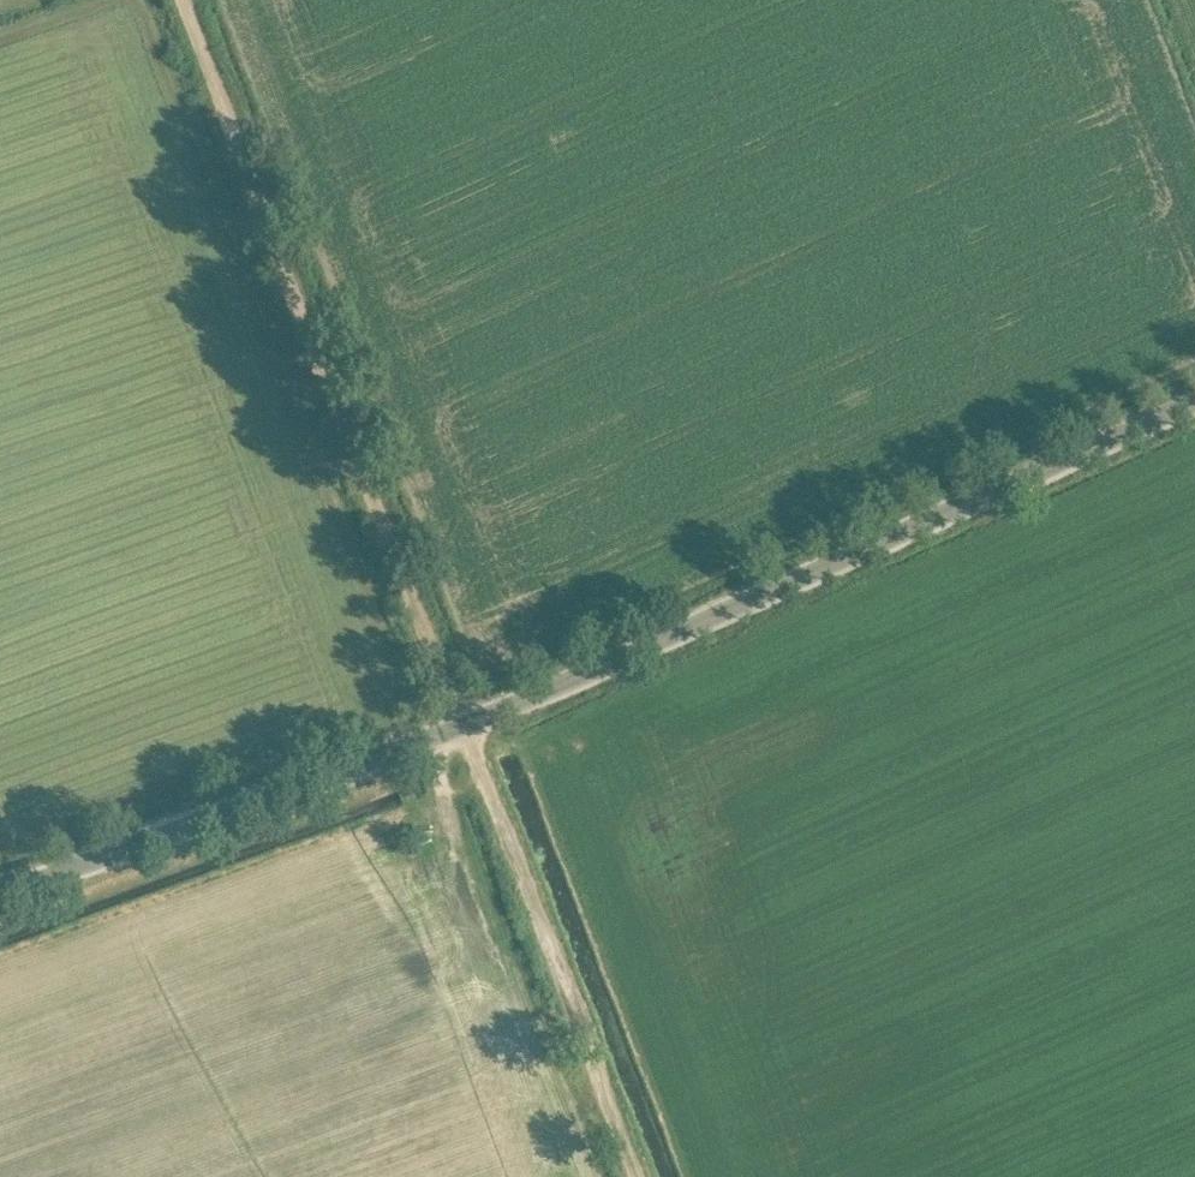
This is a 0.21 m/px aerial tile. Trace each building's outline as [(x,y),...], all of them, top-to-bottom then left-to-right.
[(433,844),(429,834),(412,840),(416,849),(433,844)]
